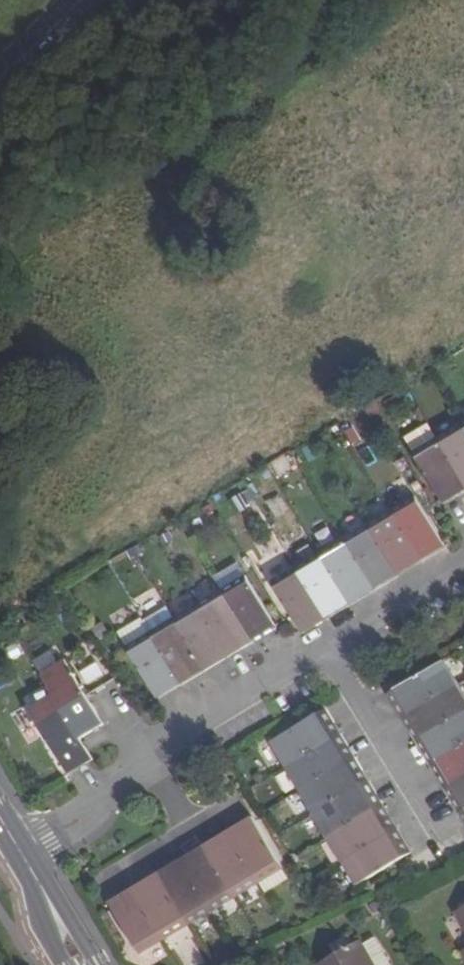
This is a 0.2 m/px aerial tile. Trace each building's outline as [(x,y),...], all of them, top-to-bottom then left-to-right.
[(461,424),(438,438),(463,481),(463,428),(461,424)] [(438,438),(413,452),(445,504),(446,503),(463,493),(463,481),(438,438)] [(272,463),(276,478),(298,471),(293,456),(272,463)] [(417,495),(392,509),(424,562),(448,548),(417,495)] [(276,500),(263,507),(272,522),(285,515),(276,500)] [(424,562),(392,509),(368,524),(400,576),(424,562)] [(376,590),(400,576),(368,524),(344,538),(376,590)] [(320,552),(352,605),(376,590),(344,538),(320,552)] [(328,619),(352,605),(320,552),(297,567),(328,619)] [(328,619),(297,567),(273,581),(304,632),(305,633),(328,619)] [(253,643),(276,629),(277,628),(246,575),(222,590),(253,643)] [(230,656),(253,643),(222,590),(199,604),(230,656)] [(230,656),(199,604),(175,618),(206,671),(230,656)] [(119,632),(127,647),(151,633),(142,618),(119,632)] [(206,671),(175,618),(151,633),(182,685),(206,671)] [(182,685),(151,633),(127,647),(158,699),(182,685)] [(105,725),(87,696),(66,660),(41,675),(53,695),(80,740),(105,725)] [(402,718),(459,685),(444,660),(391,693),(388,695),(402,718)] [(416,742),(463,714),(463,693),(459,685),(402,718),(416,742)] [(87,750),(80,740),(53,695),(29,710),(68,774),(83,766),(92,760),(87,750)] [(270,743),(285,767),(342,734),(327,709),(270,743)] [(463,746),(463,714),(416,742),(431,766),(463,746)] [(342,734),(285,767),(300,792),(356,758),(342,734)] [(446,790),(463,779),(463,746),(431,766),(446,790)] [(300,792),(314,815),(370,781),(356,758),(300,792)] [(460,813),(463,811),(463,779),(446,790),(460,813)] [(370,781),(314,815),(328,839),(384,805),(370,781)] [(384,805),(328,839),(342,863),(399,829),(384,805)] [(229,830),(260,883),(284,868),(253,815),(229,830)] [(413,852),(399,829),(342,863),(356,887),(410,854),(413,852)] [(205,845),(237,897),(260,883),(229,830),(205,845)] [(181,859),(213,911),(237,897),(205,845),(181,859)] [(157,873),(189,926),(213,911),(181,859),(157,873)] [(260,883),(267,893),(291,880),(284,868),(260,883)] [(165,939),(189,926),(157,873),(134,888),(165,939)] [(141,954),(165,939),(134,888),(110,902),(109,902),(141,954)] [(463,929),(463,910),(455,915),(463,929)] [(362,941),(322,964),(376,964),(362,941)]
